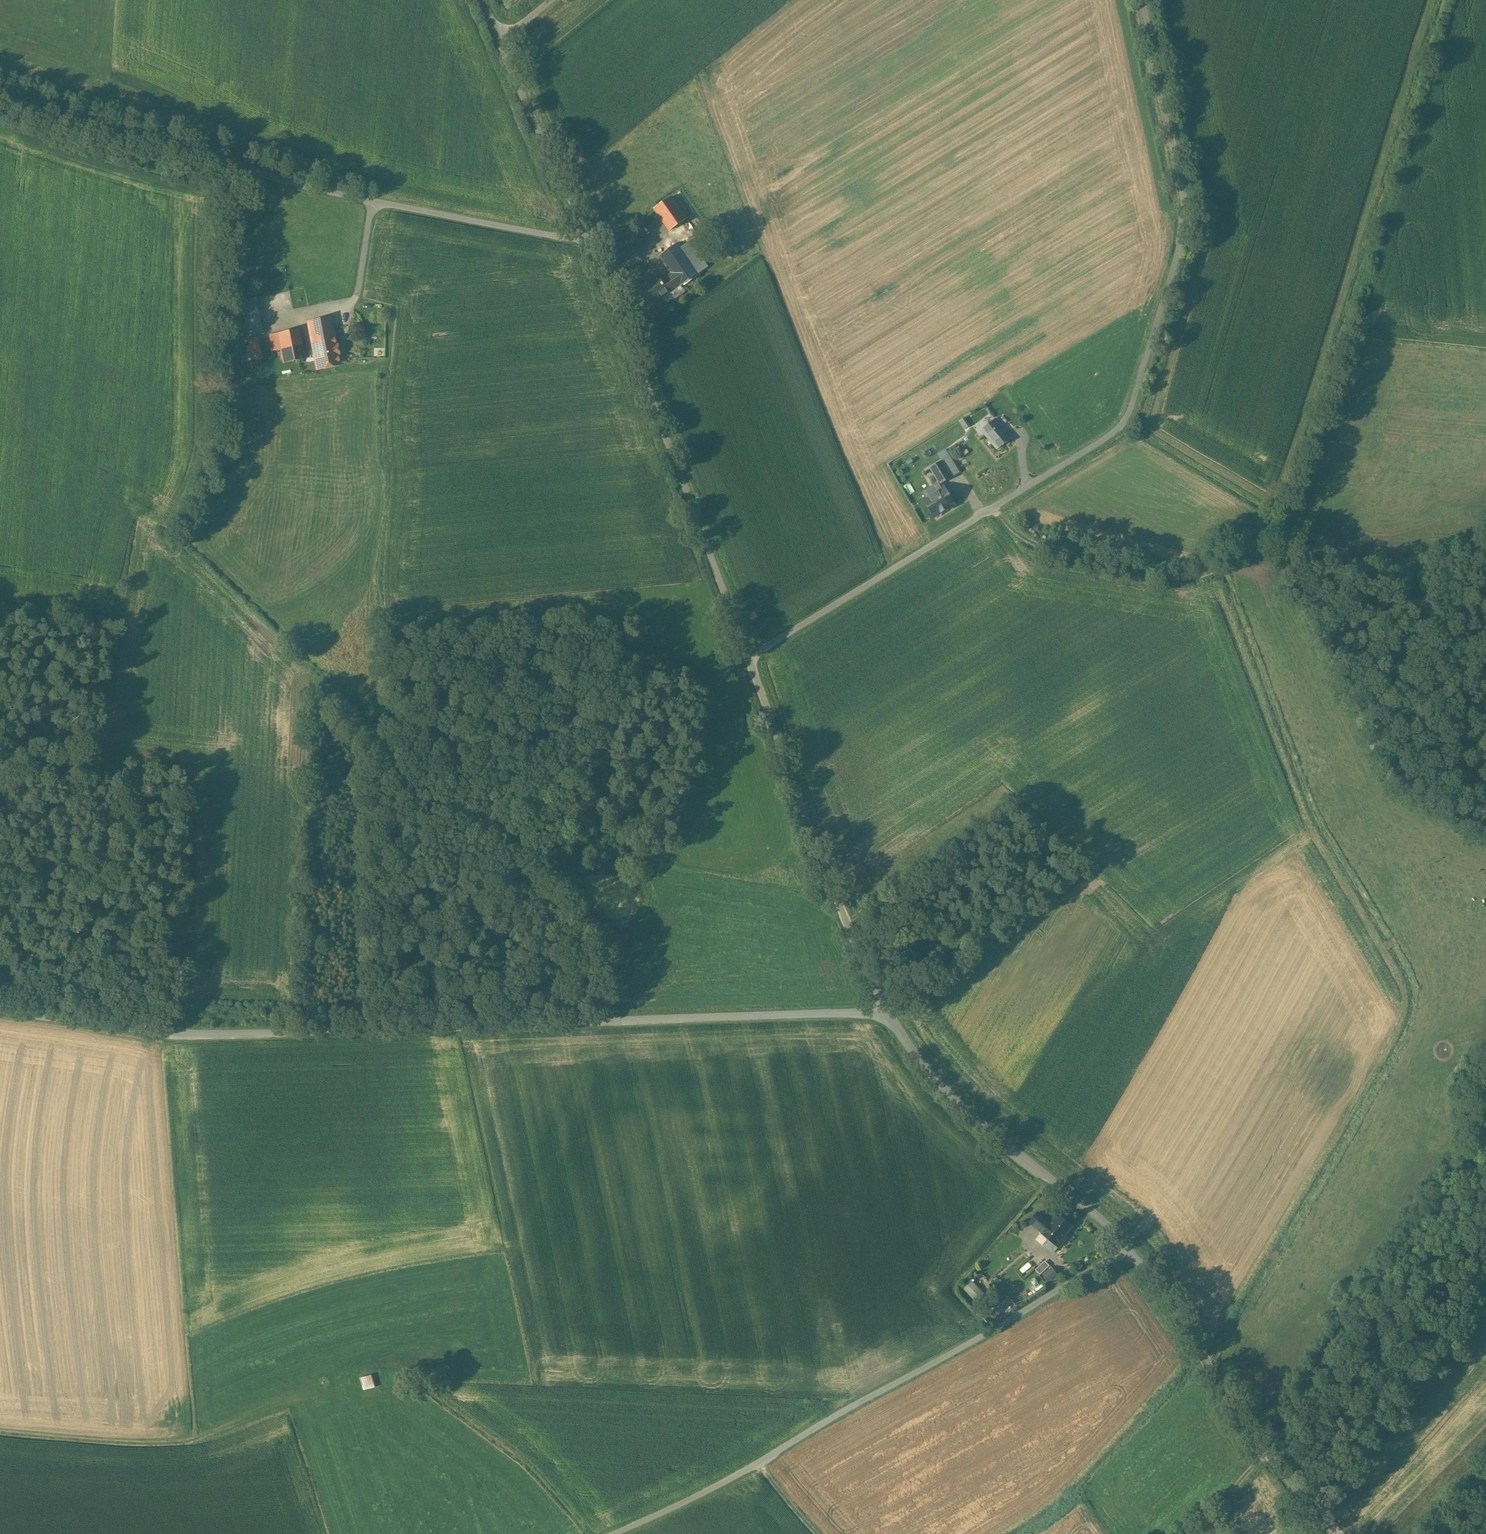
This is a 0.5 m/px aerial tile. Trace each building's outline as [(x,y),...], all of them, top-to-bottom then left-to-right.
[(687,219),(671,197),(654,209),(669,231),(687,219)] [(645,237),(639,229),(633,234),(638,242),(645,237)] [(703,262),(689,242),(681,247),(699,273),(707,267),(703,262)] [(681,247),(678,243),(659,256),(679,285),(680,286),(699,273),(681,247)] [(661,281),(658,276),(638,290),(649,305),(660,297),(661,298),(669,293),(679,285),(659,256),(671,274),(661,281)] [(679,285),(669,293),(674,299),(684,292),(684,291),(683,291),(680,286),(679,285)] [(254,299),(244,301),(247,319),(245,319),(248,335),(250,334),(261,332),(254,299)] [(330,318),(307,323),(316,368),(339,363),(337,354),(339,354),(337,345),(336,345),(330,318)] [(298,329),(269,335),(272,351),(279,350),(279,349),(280,349),(283,363),(304,359),(298,329)] [(249,339),(247,340),(243,341),(247,361),(261,358),(257,338),(251,339),(249,339)] [(1010,438),(989,411),(976,422),(997,448),(1010,438)] [(1028,424),(1010,438),(1017,446),(1034,433),(1037,430),(1031,422),(1028,424)] [(959,473),(949,456),(942,461),(951,477),(959,473)] [(951,477),(942,461),(930,468),(931,468),(924,472),(933,486),(939,482),(940,484),(951,477)] [(944,488),(924,500),(934,516),(954,504),(944,488)] [(1038,1213),(1030,1222),(1042,1232),(1050,1223),(1038,1213)] [(1050,1223),(1042,1232),(1042,1233),(1050,1240),(1045,1246),(1053,1253),(1058,1247),(1066,1238),(1064,1236),(1071,1226),(1058,1215),(1050,1223)] [(1044,1262),(1036,1269),(1040,1273),(1048,1266),(1044,1262)] [(1052,1268),(1043,1274),(1048,1281),(1056,1275),(1052,1268)] [(981,1291),(971,1281),(964,1288),(973,1298),(981,1291)] [(371,1373),(359,1376),(363,1389),(374,1386),(371,1373)]
